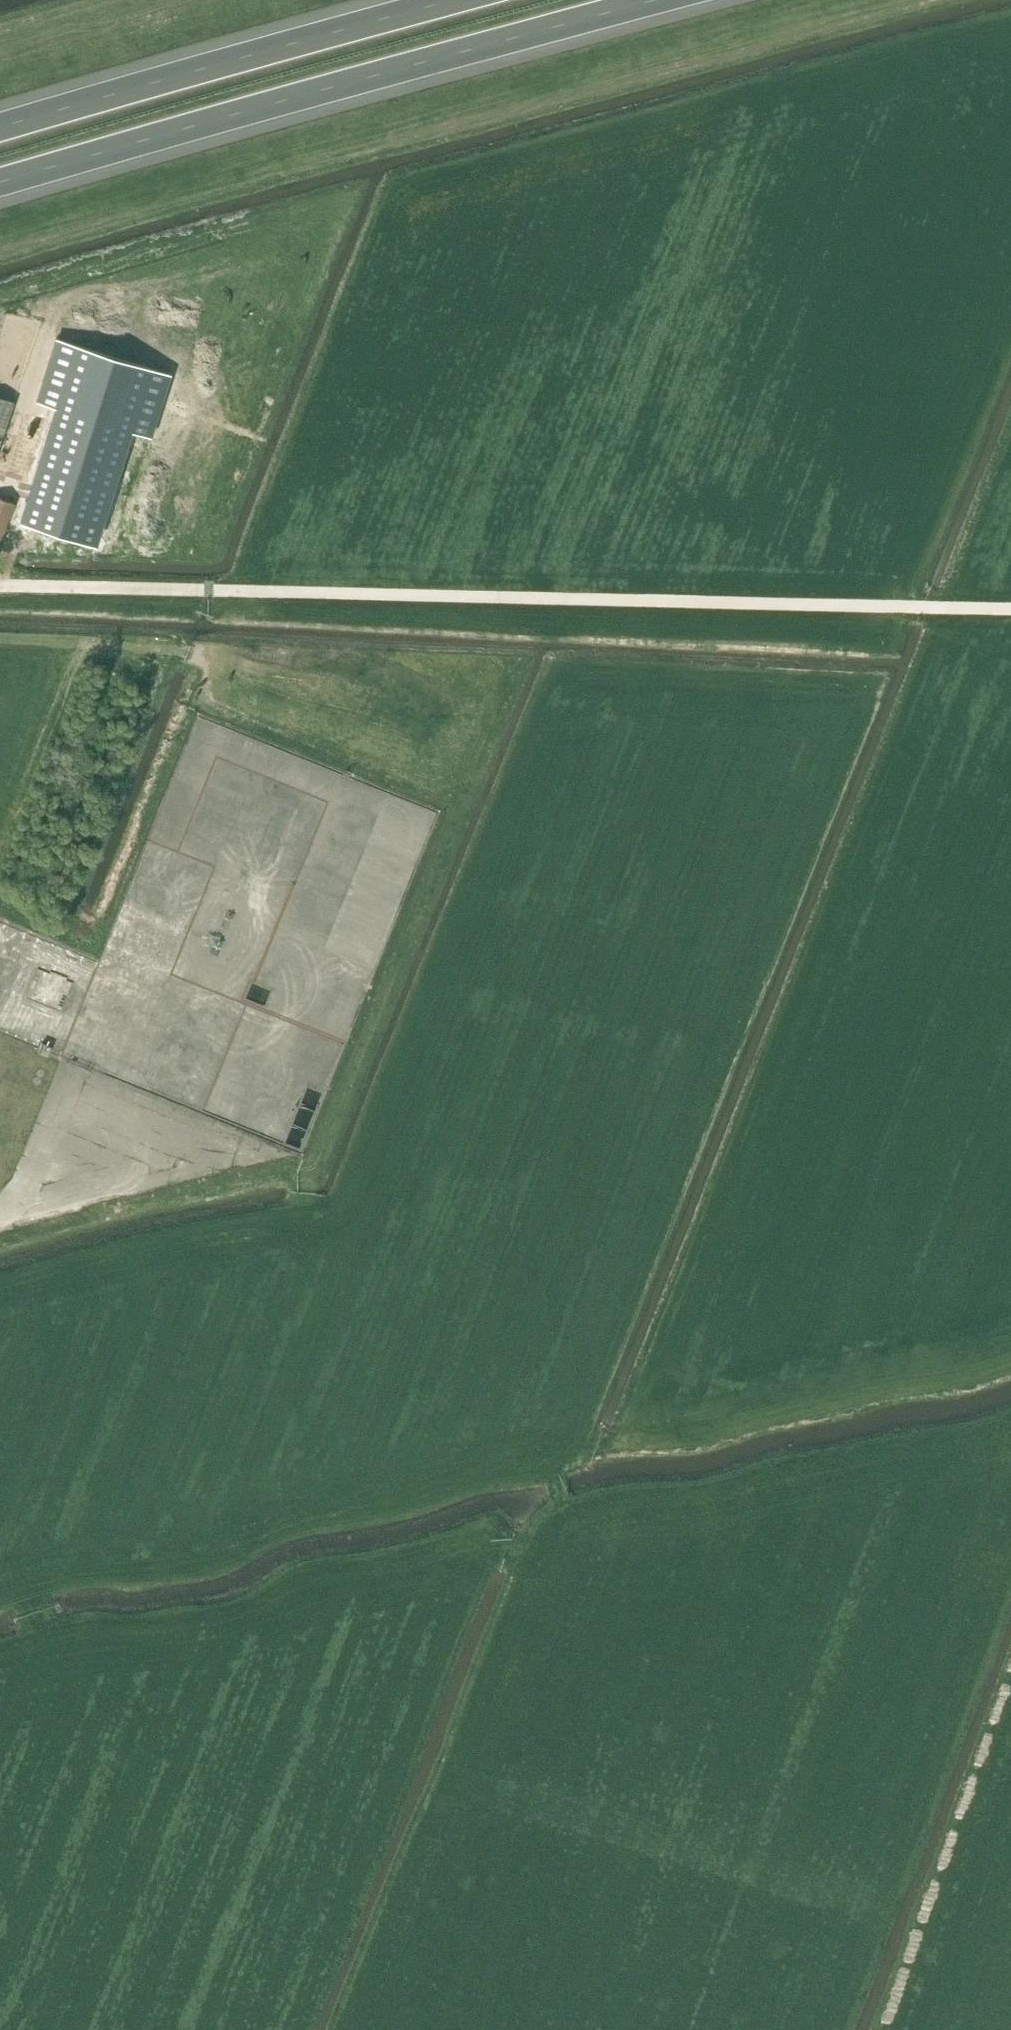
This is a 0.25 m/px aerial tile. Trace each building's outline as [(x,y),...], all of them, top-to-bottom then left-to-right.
[(36,402),(57,408),(20,525),(94,549),(131,432),(151,438),(171,376),(56,339),(36,402)] [(9,404),(0,401),(0,430),(9,404)] [(0,498),(0,540),(15,503),(0,498)]
